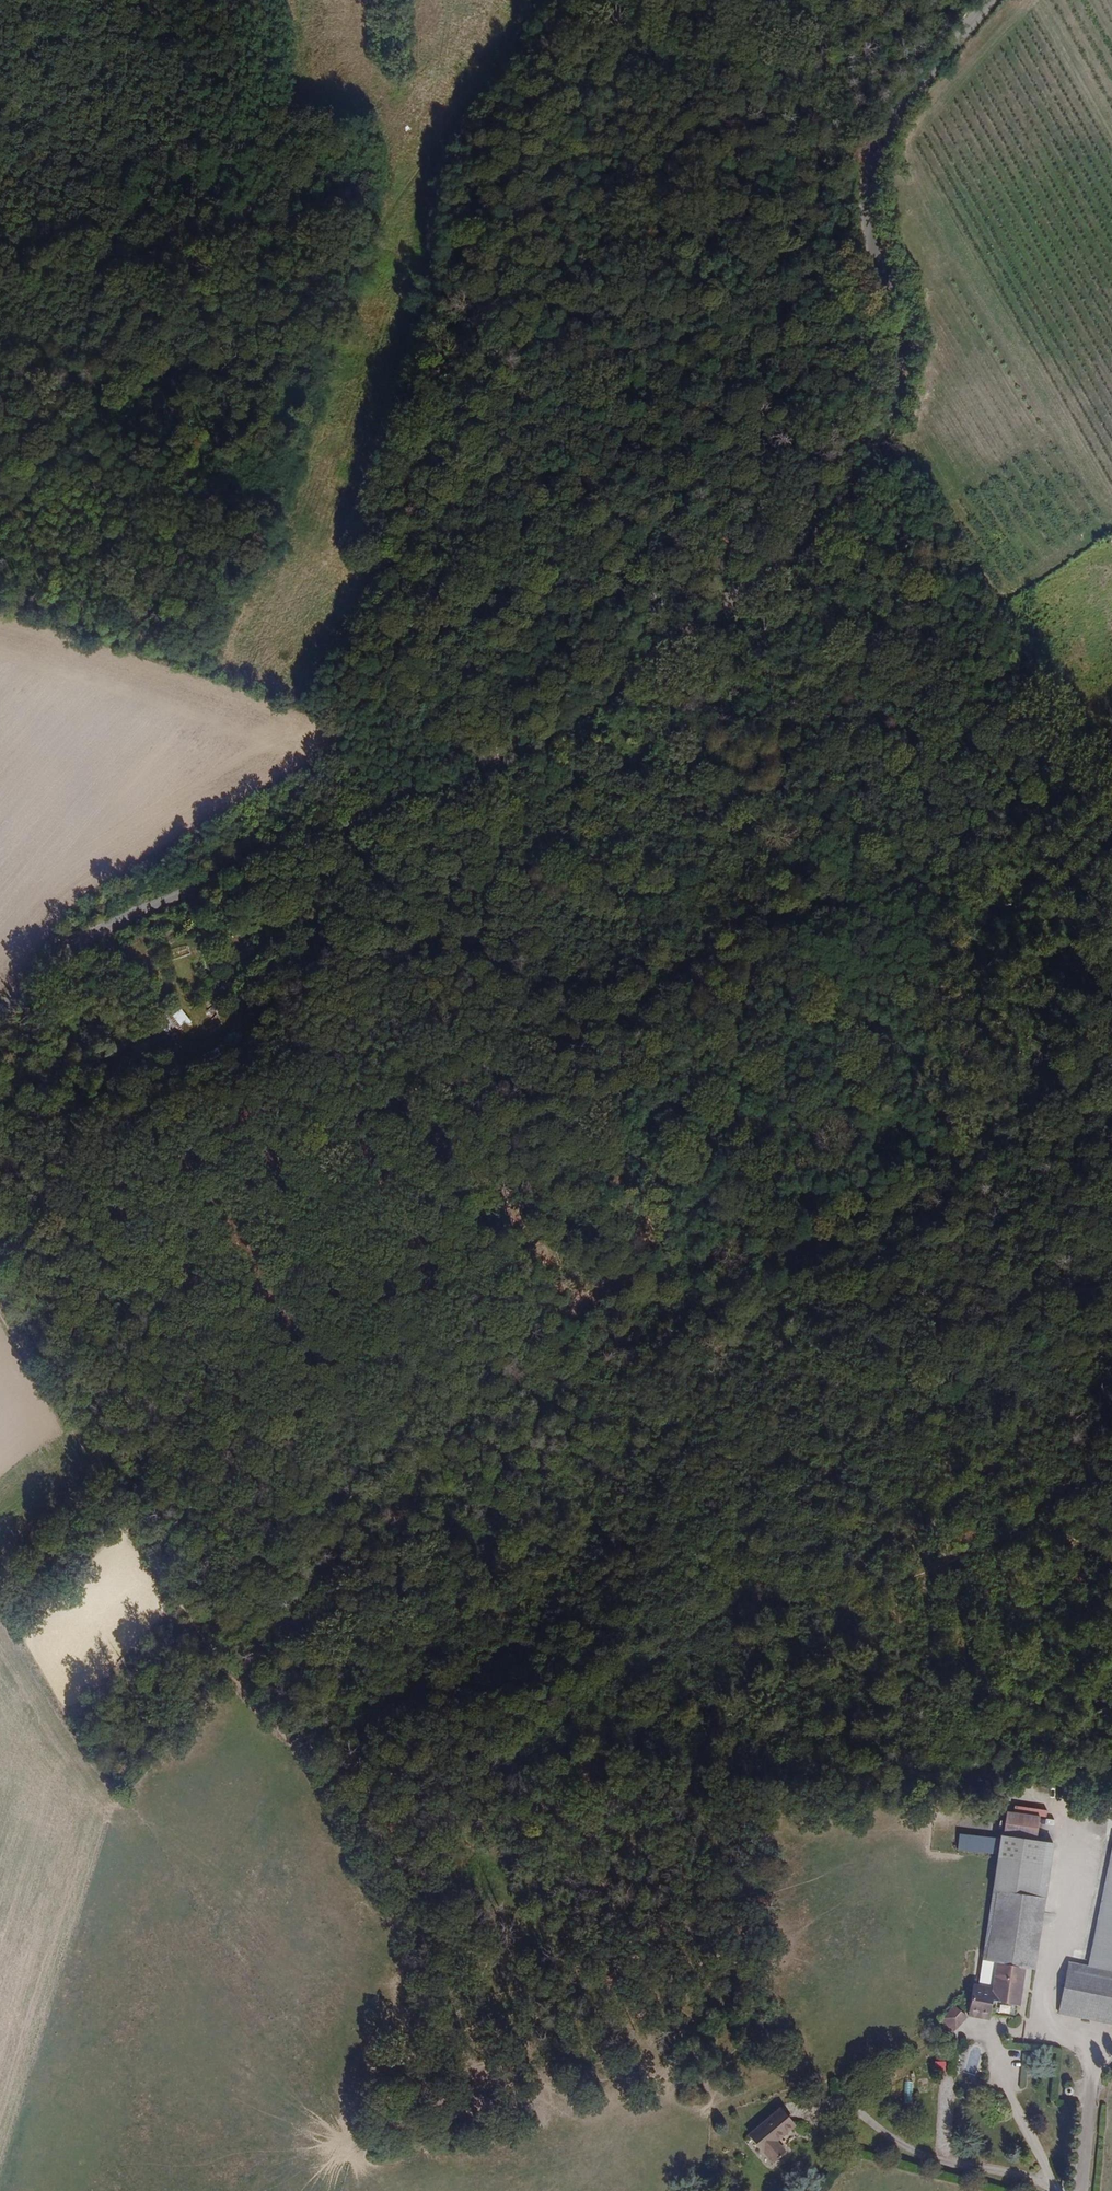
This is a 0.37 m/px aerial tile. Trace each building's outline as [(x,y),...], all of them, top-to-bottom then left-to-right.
[(166,1029),(188,1023),(183,1005),(161,1011),(166,1029)] [(959,1834),(958,1851),(997,1853),(998,1836),(959,1834)] [(1015,1949),(1039,1953),(1051,1956),(1064,1888),(1017,1877),(1002,1947),(1015,1949)] [(1099,1949),(1111,1952),(1111,1895),(1099,1949)] [(992,1967),(985,2001),(1004,2005),(1008,1985),(1032,1990),(1039,1953),(1015,1949),(1010,1971),(992,1967)] [(1099,1949),(1098,1957),(1083,1956),(1074,2003),(1111,2011),(1111,1952),(1099,1949)] [(953,2004),(942,2019),(957,2030),(968,2015),(953,2004)] [(935,2060),(934,2072),(947,2072),(947,2061),(935,2060)] [(905,2081),(904,2103),(912,2103),(913,2081),(905,2081)] [(750,2136),(775,2165),(787,2154),(780,2145),(800,2129),(782,2109),(750,2136)]
